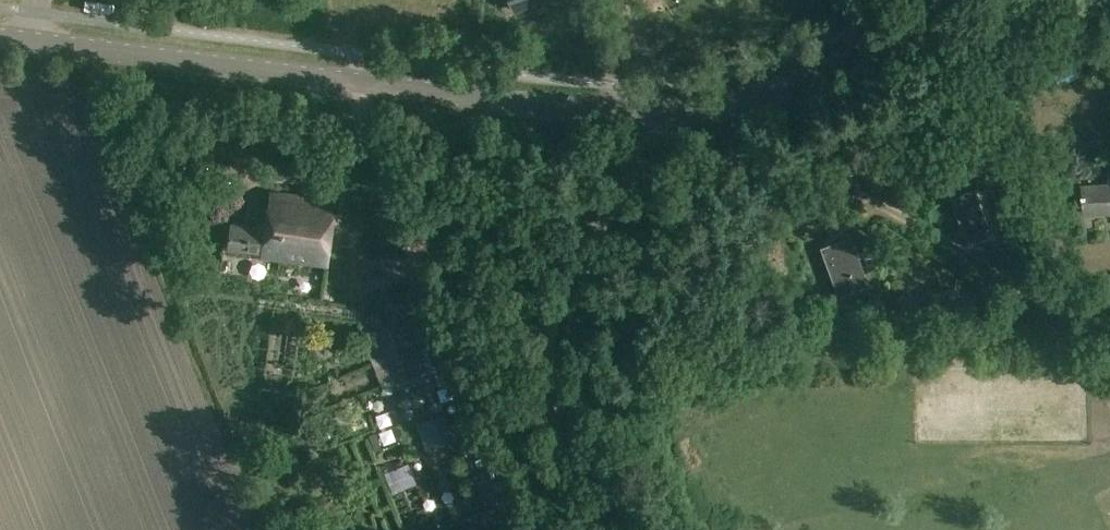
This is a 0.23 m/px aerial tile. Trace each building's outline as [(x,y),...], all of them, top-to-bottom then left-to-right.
[(514,9),(538,0),(511,0),(514,9)] [(1109,209),(1109,167),(1108,167),(1109,183),(1080,185),(1082,211),(1109,209)] [(229,224),(223,250),(327,265),(337,198),(270,189),(263,229),(229,224)] [(966,191),(950,197),(968,245),(992,236),(975,193),(968,195),(966,191)] [(867,286),(849,238),(822,247),(839,296),(867,286)] [(433,335),(423,312),(373,332),(393,383),(425,370),(413,342),(433,335)] [(432,367),(447,361),(439,343),(425,348),(432,367)] [(455,387),(440,392),(445,407),(460,402),(455,387)] [(417,403),(401,406),(404,422),(420,418),(417,403)] [(448,411),(417,423),(427,449),(458,436),(448,411)] [(396,475),(403,488),(420,480),(413,467),(396,475)] [(408,512),(414,528),(438,519),(431,503),(408,512)]
